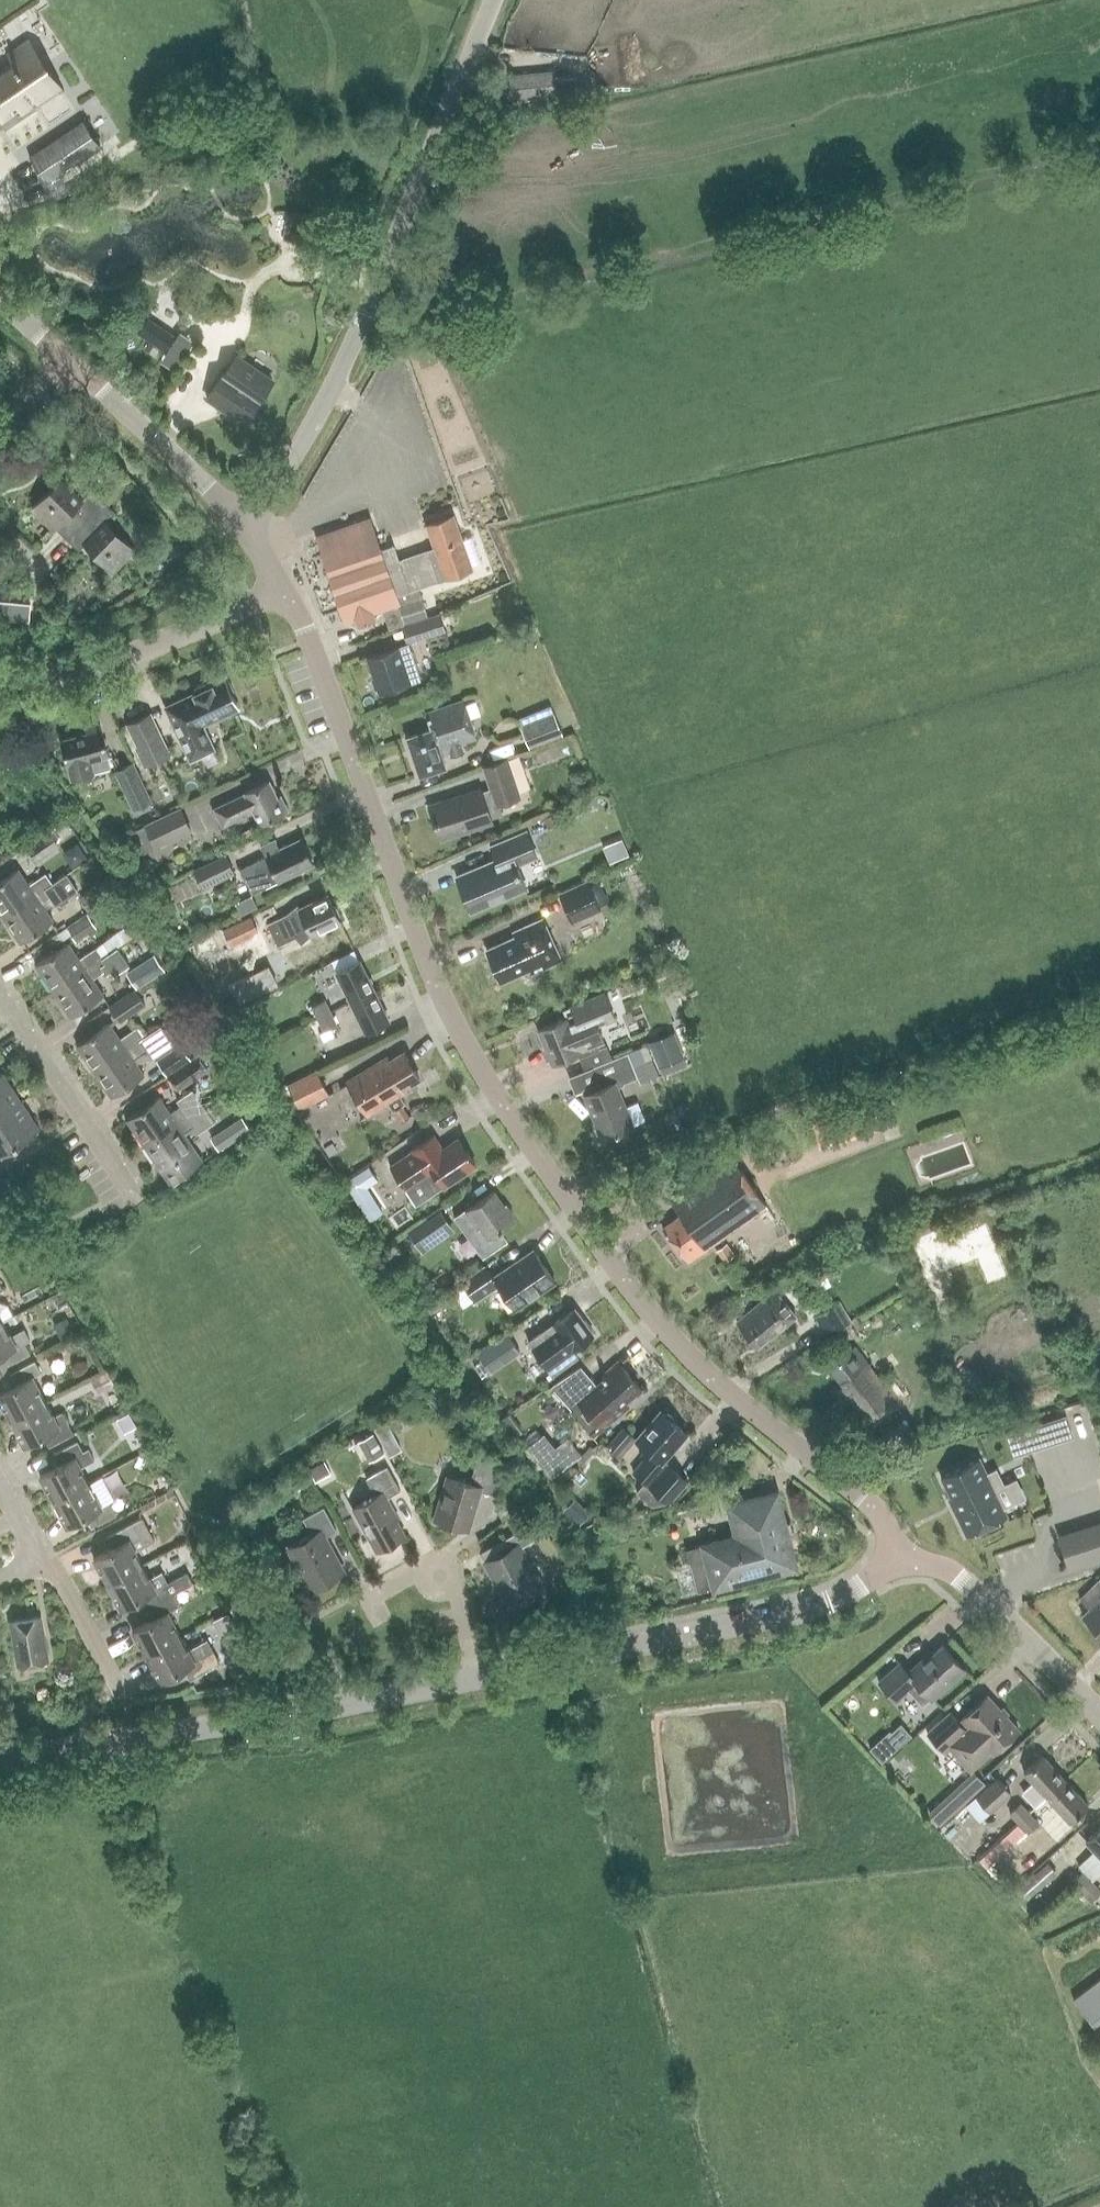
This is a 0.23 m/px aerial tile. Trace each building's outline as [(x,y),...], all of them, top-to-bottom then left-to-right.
[(60,93),(25,40),(3,55),(8,62),(0,68),(0,120),(6,128),(60,93)] [(511,100),(556,96),(554,71),(509,75),(511,100)] [(46,184),(103,146),(86,120),(29,158),(46,184)] [(151,314),(141,329),(167,349),(178,334),(151,314)] [(226,371),(225,371),(207,397),(244,423),(262,396),(261,395),(272,380),(236,356),(226,371)] [(116,466),(106,456),(97,465),(108,475),(116,466)] [(65,537),(103,499),(93,490),(83,501),(61,480),(33,509),(55,530),(56,528),(65,537)] [(103,499),(65,537),(79,550),(85,545),(113,572),(134,550),(107,523),(116,513),(103,499)] [(401,626),(430,616),(420,587),(473,568),(454,514),(427,524),(435,547),(399,560),(394,545),(382,549),(371,518),(318,537),(324,554),(323,554),(329,571),(328,571),(347,624),(357,620),(359,627),(376,621),(374,614),(382,611),(389,630),(401,626)] [(43,593),(53,603),(62,594),(53,584),(43,593)] [(0,600),(0,618),(28,621),(30,603),(0,600)] [(440,612),(430,616),(401,626),(408,645),(447,631),(440,612)] [(407,643),(397,646),(367,656),(379,693),(419,679),(407,643)] [(202,724),(237,708),(227,687),(229,683),(226,675),(219,678),(219,681),(211,685),(210,682),(205,680),(194,686),(193,690),(194,693),(166,706),(190,759),(213,748),(202,724)] [(462,701),(456,702),(426,713),(431,729),(407,737),(420,775),(446,766),(440,751),(446,749),(449,757),(464,752),(461,744),(475,739),(462,701)] [(170,755),(150,713),(127,724),(138,746),(136,747),(145,766),(170,755)] [(562,736),(553,713),(519,726),(528,749),(562,736)] [(87,732),(61,739),(71,777),(109,767),(105,755),(108,754),(100,722),(85,726),(87,732)] [(519,797),(517,791),(528,788),(518,757),(484,768),(491,790),(481,793),(480,790),(430,806),(441,839),(491,823),(489,817),(499,814),(496,805),(519,797)] [(134,809),(152,801),(133,761),(115,770),(134,809)] [(245,793),(214,808),(222,825),(253,810),(259,823),(287,810),(280,795),(277,797),(269,780),(244,792),(245,793)] [(190,830),(180,808),(131,830),(142,852),(190,830)] [(37,858),(59,843),(48,827),(26,843),(37,858)] [(525,832),(490,847),(495,860),(456,876),(470,911),(525,888),(515,865),(535,856),(525,832)] [(274,839),(261,846),(266,855),(239,868),(251,893),(313,863),(301,838),(279,848),(274,839)] [(234,871),(225,852),(192,868),(201,887),(234,871)] [(3,916),(52,883),(46,873),(29,884),(18,868),(0,880),(0,912),(3,916)] [(78,891),(66,874),(52,883),(3,916),(21,942),(53,920),(42,904),(51,898),(56,906),(59,904),(60,905),(69,899),(68,897),(78,891)] [(597,906),(588,886),(586,881),(557,894),(570,923),(599,910),(597,906)] [(88,910),(110,895),(102,883),(80,898),(88,910)] [(333,905),(327,894),(300,907),(298,904),(287,913),(267,922),(278,944),(296,936),(301,942),(311,934),(340,920),(338,917),(339,913),(336,906),(333,905)] [(76,943),(97,928),(87,914),(66,928),(76,943)] [(259,931),(251,915),(210,934),(217,950),(218,952),(255,935),(254,933),(259,931)] [(511,932),(513,936),(485,949),(500,982),(528,969),(530,973),(560,960),(542,918),(511,932)] [(103,942),(109,952),(116,947),(134,936),(126,926),(103,942)] [(102,957),(96,947),(79,958),(68,942),(36,964),(53,990),(102,957)] [(102,957),(53,990),(71,1016),(103,994),(92,978),(104,970),(106,973),(110,971),(113,975),(128,965),(116,947),(109,952),(102,957)] [(164,970),(154,955),(127,973),(137,988),(164,970)] [(351,1000),(373,989),(358,959),(336,970),(351,1000)] [(242,1003),(243,1003),(282,983),(272,964),(233,983),(242,1003)] [(145,1007),(133,989),(108,1006),(119,1024),(145,1007)] [(373,989),(351,1000),(366,1030),(388,1020),(373,989)] [(579,1057),(599,1049),(598,1046),(604,1044),(598,1028),(616,1021),(605,992),(563,1008),(567,1017),(538,1029),(553,1064),(577,1053),(579,1057)] [(315,1017),(330,1010),(325,999),(310,1006),(315,1017)] [(330,1010),(315,1017),(322,1031),(336,1024),(330,1010)] [(94,1070),(143,1036),(136,1027),(120,1038),(109,1022),(77,1044),(94,1070)] [(143,1036),(94,1070),(112,1096),(144,1074),(136,1062),(150,1058),(173,1043),(161,1024),(143,1036)] [(674,1031),(664,1036),(648,1042),(658,1067),(684,1057),(674,1031)] [(190,1059),(179,1044),(155,1061),(166,1076),(190,1059)] [(645,1045),(641,1047),(592,1067),(601,1087),(585,1094),(603,1137),(633,1124),(618,1087),(624,1084),(624,1083),(638,1077),(640,1081),(657,1074),(645,1045)] [(346,1081),(367,1115),(388,1102),(395,1114),(400,1123),(410,1117),(405,1108),(406,1107),(400,1095),(408,1090),(406,1086),(419,1078),(403,1051),(390,1059),(387,1055),(346,1081)] [(208,1068),(198,1054),(167,1077),(177,1091),(208,1068)] [(288,1084),(300,1107),(327,1093),(316,1070),(288,1084)] [(20,1100),(2,1073),(0,1074),(0,1114),(20,1100)] [(144,1144),(203,1105),(192,1089),(177,1100),(181,1105),(170,1112),(159,1096),(127,1118),(144,1144)] [(17,1143),(39,1128),(20,1100),(0,1114),(0,1118),(17,1143)] [(203,1161),(194,1148),(183,1132),(186,1131),(195,1132),(213,1120),(203,1105),(144,1144),(170,1183),(203,1161)] [(211,1137),(219,1148),(250,1127),(243,1116),(211,1137)] [(17,1143),(0,1118),(0,1154),(17,1143)] [(417,1203),(475,1164),(457,1138),(443,1147),(435,1135),(391,1165),(390,1164),(389,1164),(406,1189),(407,1189),(417,1203)] [(689,1262),(768,1206),(732,1155),(670,1198),(682,1214),(664,1227),(689,1262)] [(351,1176),(368,1218),(384,1212),(372,1185),(381,1181),(375,1166),(351,1176)] [(455,1216),(484,1258),(508,1241),(500,1229),(513,1219),(511,1215),(513,1214),(506,1204),(504,1205),(493,1190),(455,1216)] [(422,1252),(444,1236),(430,1216),(408,1232),(422,1252)] [(922,1276),(934,1272),(930,1262),(972,1247),(963,1223),(910,1242),(922,1276)] [(727,1243),(716,1250),(724,1262),(735,1255),(727,1243)] [(514,1307),(555,1280),(534,1249),(493,1277),(485,1265),(462,1280),(475,1300),(498,1284),(514,1307)] [(758,1347),(796,1316),(776,1290),(737,1321),(758,1347)] [(2,1321),(1,1319),(13,1313),(8,1303),(0,1300),(0,1322),(2,1321)] [(837,1301),(813,1315),(825,1335),(849,1321),(837,1301)] [(572,1349),(593,1334),(574,1308),(528,1341),(552,1373),(577,1356),(572,1349)] [(6,1365),(30,1352),(24,1341),(29,1339),(24,1328),(10,1335),(2,1321),(0,1322),(0,1354),(6,1365)] [(519,1351),(506,1332),(477,1352),(490,1371),(519,1351)] [(868,1437),(907,1409),(882,1375),(879,1377),(856,1346),(829,1366),(844,1386),(838,1391),(844,1399),(850,1395),(859,1406),(850,1413),(868,1437)] [(45,1401),(32,1376),(41,1372),(35,1360),(11,1373),(16,1384),(0,1393),(0,1400),(10,1419),(45,1401)] [(625,1401),(641,1387),(618,1361),(604,1373),(601,1375),(604,1378),(596,1384),(582,1367),(551,1384),(571,1407),(578,1401),(592,1416),(583,1424),(593,1436),(628,1405),(625,1401)] [(114,1384),(106,1370),(90,1378),(98,1393),(114,1384)] [(45,1401),(10,1419),(24,1445),(43,1434),(49,1445),(73,1433),(62,1411),(53,1416),(45,1401)] [(679,1447),(689,1435),(686,1433),(686,1432),(674,1422),(675,1417),(668,1411),(663,1413),(660,1410),(635,1438),(647,1448),(641,1455),(644,1458),(633,1470),(644,1481),(636,1491),(654,1506),(667,1502),(686,1481),(662,1460),(676,1444),(679,1447)] [(137,1424),(130,1411),(114,1419),(121,1432),(137,1424)] [(1010,1432),(1019,1454),(1075,1433),(1067,1411),(1010,1432)] [(401,1448),(386,1420),(374,1426),(389,1454),(401,1448)] [(623,1427),(606,1447),(616,1455),(633,1436),(623,1427)] [(585,1453),(571,1435),(558,1444),(548,1430),(532,1442),(555,1474),(585,1453)] [(383,1451),(372,1431),(356,1440),(367,1460),(383,1451)] [(53,1500),(88,1481),(80,1466),(93,1458),(87,1447),(82,1450),(77,1441),(53,1453),(59,1464),(40,1475),(53,1500)] [(484,1451),(471,1461),(475,1466),(470,1483),(448,1476),(435,1517),(468,1527),(479,1489),(498,1495),(503,1477),(484,1451)] [(967,1533),(970,1532),(1007,1514),(980,1458),(962,1466),(963,1467),(943,1477),(956,1503),(953,1505),(967,1533)] [(376,1550),(405,1534),(392,1510),(394,1509),(387,1497),(400,1489),(387,1465),(365,1477),(375,1494),(352,1507),(376,1550)] [(88,1481),(53,1500),(67,1525),(86,1515),(92,1526),(116,1513),(110,1502),(101,1506),(88,1481)] [(713,1587),(796,1566),(788,1536),(793,1535),(789,1521),(785,1522),(777,1490),(728,1503),(736,1534),(702,1543),(702,1544),(687,1548),(697,1590),(713,1586),(713,1587)] [(708,1508),(704,1495),(675,1502),(679,1516),(708,1508)] [(311,1589),(344,1571),(324,1535),(336,1529),(323,1506),(303,1517),(312,1533),(288,1546),(311,1589)] [(107,1582),(142,1564),(135,1551),(155,1540),(142,1517),(107,1536),(113,1547),(94,1557),(107,1582)] [(1071,1571),(1099,1561),(1099,1524),(1060,1538),(1071,1571)] [(520,1546),(534,1538),(527,1526),(504,1538),(510,1550),(487,1563),(508,1602),(541,1584),(520,1546)] [(146,1608),(175,1593),(192,1583),(186,1571),(167,1582),(161,1570),(149,1577),(142,1564),(107,1582),(121,1607),(140,1597),(146,1608)] [(1085,1599),(1093,1607),(1083,1616),(1092,1625),(1092,1630),(1095,1633),(1099,1633),(1099,1584),(1085,1599)] [(146,1654),(181,1636),(167,1611),(181,1604),(175,1593),(146,1608),(152,1619),(132,1629),(146,1654)] [(231,1618),(227,1611),(212,1619),(225,1643),(240,1635),(231,1618)] [(17,1664),(49,1658),(41,1615),(10,1620),(17,1664)] [(181,1636),(146,1654),(159,1680),(184,1667),(190,1678),(218,1663),(204,1638),(187,1648),(181,1636)] [(930,1697),(963,1667),(943,1646),(911,1675),(900,1663),(879,1682),(897,1701),(916,1683),(930,1697)] [(971,1769),(991,1751),(993,1753),(1018,1729),(987,1695),(962,1718),(963,1719),(960,1722),(950,1711),(926,1733),(945,1754),(952,1748),(971,1769)] [(885,1760),(915,1732),(903,1719),(872,1746),(885,1760)] [(1035,1804),(1045,1795),(1064,1778),(1042,1755),(1024,1772),(1032,1781),(1026,1787),(1023,1790),(1035,1804)] [(928,1813),(940,1825),(985,1784),(973,1771),(934,1807),(928,1813)] [(997,1777),(975,1797),(990,1813),(1012,1793),(997,1777)] [(1064,1778),(1045,1795),(1069,1822),(1088,1805),(1064,1778)] [(1018,1823),(1029,1812),(1020,1802),(1009,1813),(1018,1823)] [(1027,1834),(1039,1823),(1029,1812),(1018,1823),(1025,1831),(1027,1834)] [(1018,1823),(979,1858),(986,1866),(1025,1831),(1018,1823)] [(1099,1855),(1099,1828),(1087,1841),(1099,1855)] [(1055,1861),(1026,1875),(1034,1891),(1063,1877),(1055,1861)] [(1079,1889),(1090,1878),(1083,1870),(1071,1881),(1079,1889)] [(1079,1889),(1091,1901),(1099,1893),(1099,1889),(1090,1878),(1079,1889)] [(1099,2015),(1099,1978),(1076,1995),(1094,2019),(1099,2015)]
